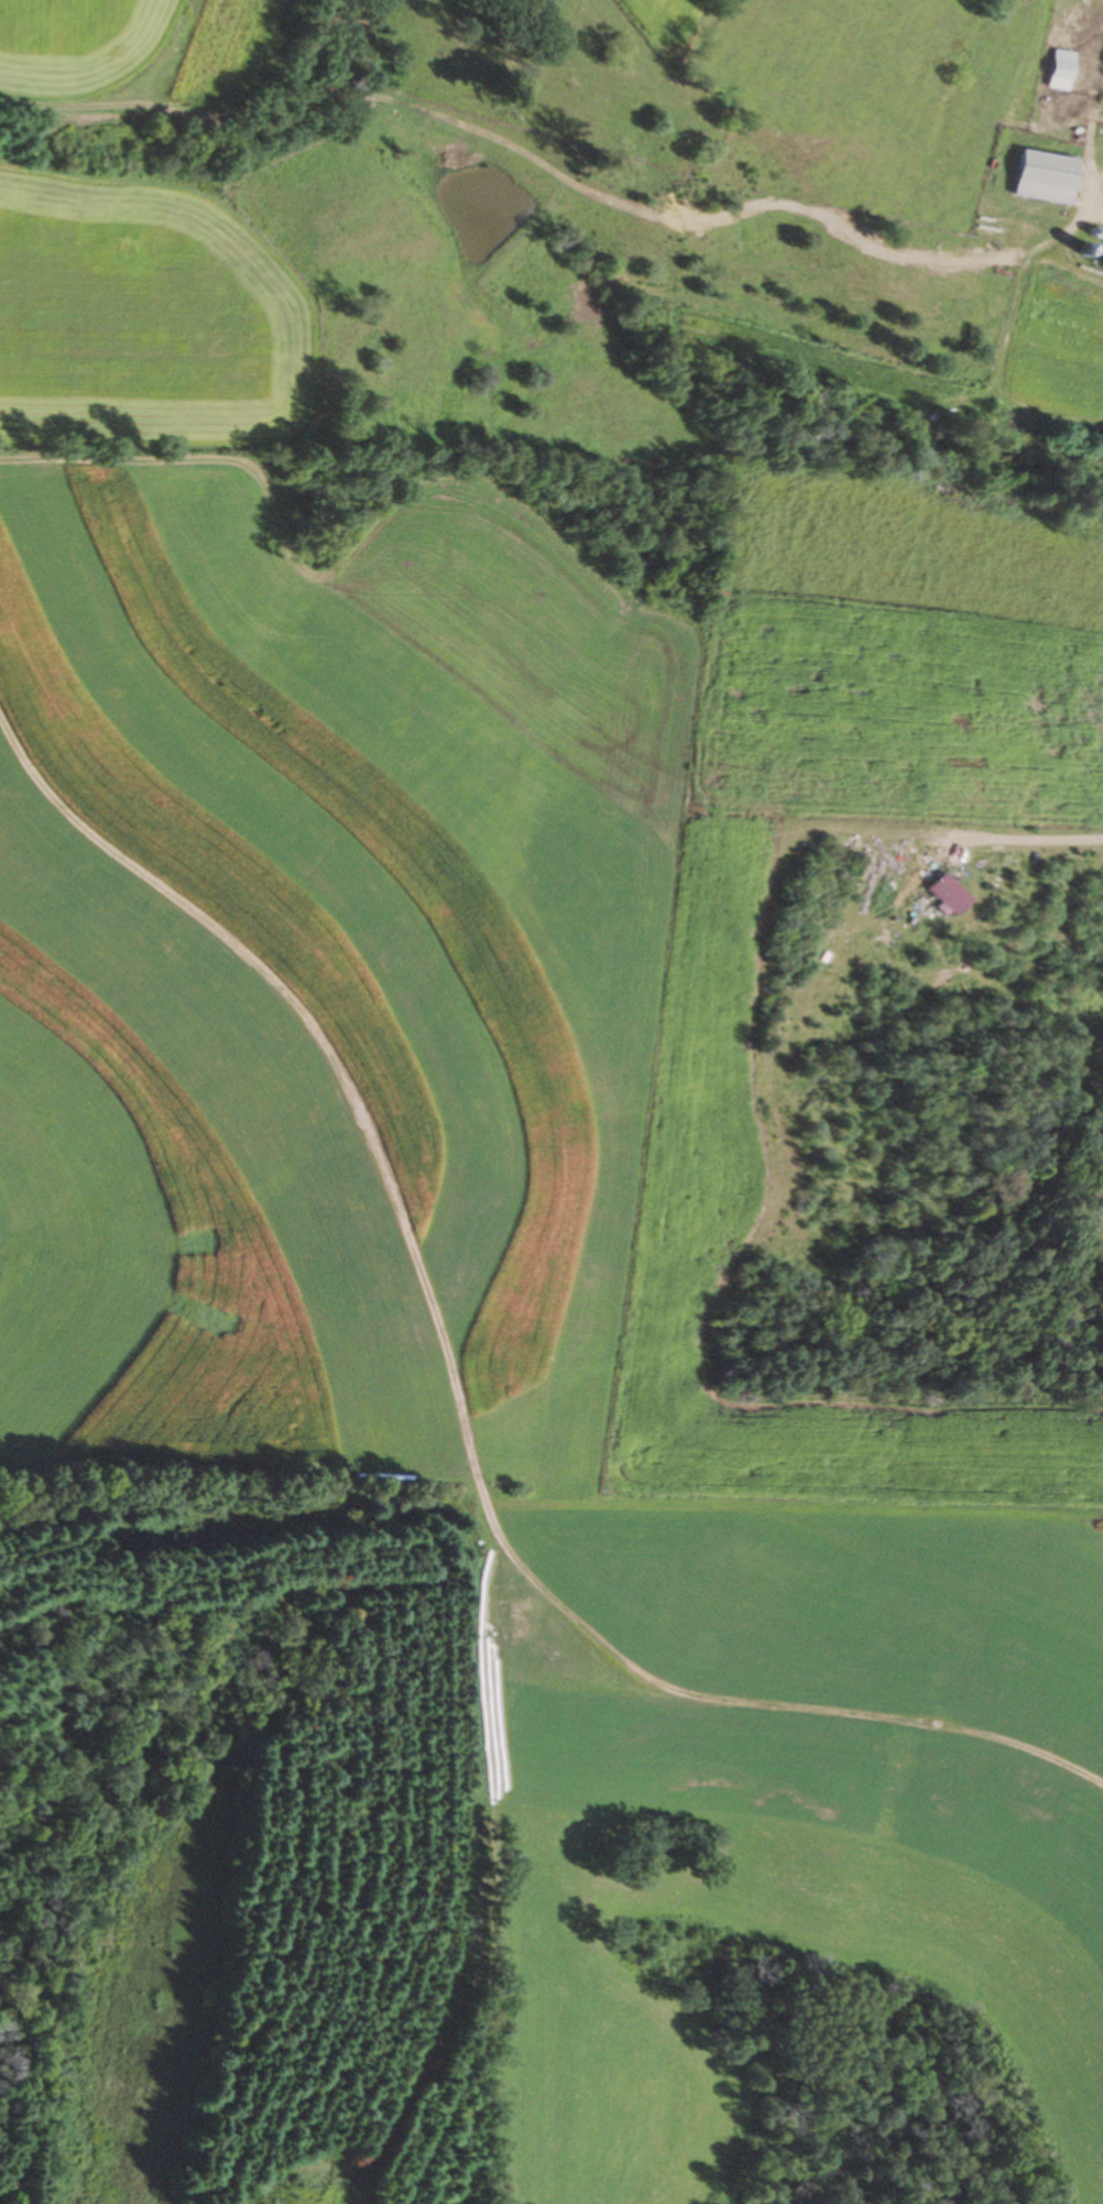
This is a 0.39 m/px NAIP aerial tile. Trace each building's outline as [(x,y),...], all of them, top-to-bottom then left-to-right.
[(1074,192),(1079,160),(1022,150),(1017,182),(1074,192)]
